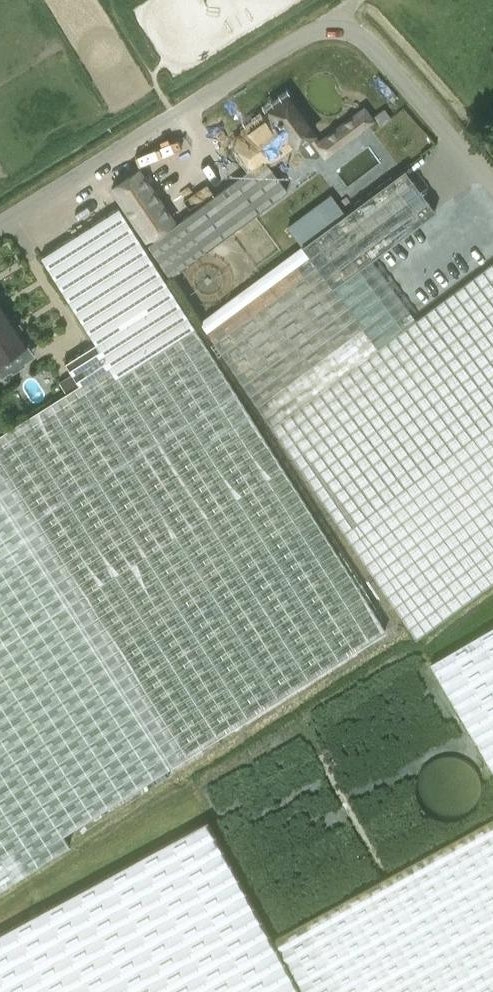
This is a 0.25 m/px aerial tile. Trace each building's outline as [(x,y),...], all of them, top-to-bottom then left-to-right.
[(328,162),(376,125),(364,108),(320,141),(287,96),(269,109),(271,112),(235,139),(254,165),(257,170),(267,163),(293,143),(296,146),(297,145),(304,155),(316,156),(321,152),(328,162)] [(257,170),(254,165),(147,244),(171,279),(288,191),(267,163),(257,170)] [(145,238),(172,219),(138,169),(111,188),(145,238)] [(492,581),(492,261),(416,318),(371,257),(435,211),(404,169),(347,211),(302,244),(199,321),(416,638),(492,581)] [(172,761),(385,626),(118,202),(40,251),(94,338),(64,357),(79,382),(0,433),(0,889),(74,842),(67,831),(174,764),(172,761)] [(27,342),(0,299),(0,359),(27,342)] [(431,660),(492,767),(492,625),(431,660)] [(389,875),(379,880),(276,935),(306,991),(492,991),(492,820),(389,875)] [(197,821),(0,928),(0,991),(294,991),(197,821)]
